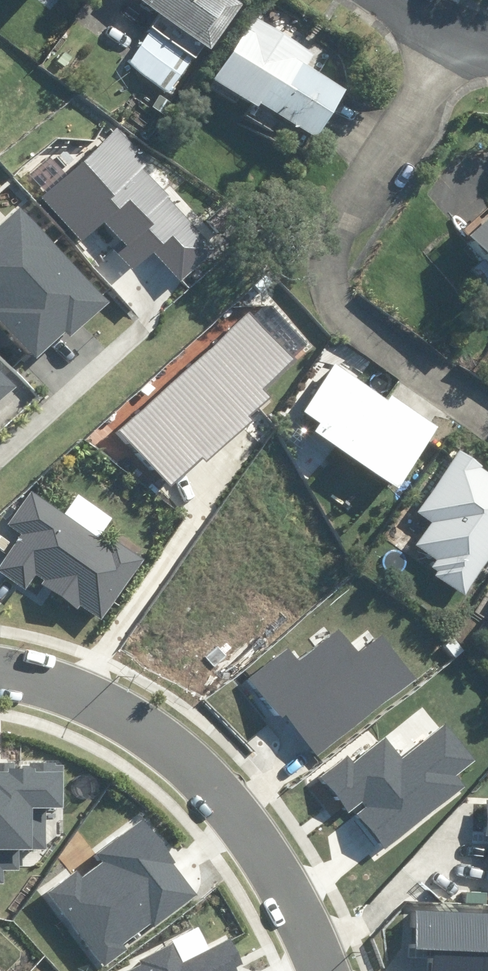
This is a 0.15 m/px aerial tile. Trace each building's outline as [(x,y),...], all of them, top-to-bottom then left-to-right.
[(167,16),(157,30),(155,29),(131,63),(172,92),(197,55),(198,56),(207,43),(212,46),(242,4),(236,0),(145,0),(167,16)] [(255,17),(217,77),(261,105),(263,102),(317,136),(346,91),(306,66),(314,53),(255,17)] [(118,252),(133,268),(153,250),(181,281),(215,250),(142,168),(150,161),(119,126),(40,195),(81,241),(105,220),(127,244),(118,252)] [(35,359),(65,331),(69,335),(108,300),(22,206),(0,226),(0,321),(35,359)] [(468,236),(487,258),(487,218),(468,236)] [(472,267),(486,283),(487,280),(487,266),(482,259),(472,267)] [(119,430),(169,486),(202,457),(207,462),(253,421),(248,415),(270,396),(264,390),(296,361),(252,311),(119,430)] [(314,430),(310,436),(392,495),(438,433),(390,398),(387,404),(334,366),(331,370),(332,370),(299,414),(317,428),(314,430)] [(15,386),(0,370),(0,400),(15,386)] [(487,563),(487,475),(457,454),(415,516),(430,526),(415,549),(436,564),(432,571),(438,575),(435,580),(464,599),(487,563)] [(102,619),(143,560),(115,540),(111,546),(32,492),(9,525),(23,534),(0,567),(0,574),(24,590),(35,574),(45,580),(42,584),(77,609),(80,604),(102,619)] [(286,713),(319,756),(418,680),(383,635),(357,654),(339,630),(298,662),(288,649),(249,679),(279,719),(286,713)] [(358,814),(385,849),(465,788),(454,774),(473,760),(446,725),(402,759),(385,737),(352,762),(348,757),(322,776),(350,812),(362,802),(366,808),(358,814)] [(5,884),(5,870),(19,870),(18,850),(46,850),(45,810),(66,809),(66,764),(30,764),(30,766),(22,766),(22,770),(15,770),(15,763),(0,763),(0,884),(5,884)] [(49,893),(104,968),(127,951),(122,945),(151,924),(154,927),(197,895),(174,864),(177,862),(144,819),(99,852),(105,860),(83,877),(78,871),(49,893)] [(418,912),(416,951),(434,952),(433,970),(487,970),(487,915),(418,912)] [(237,967),(243,963),(232,940),(184,965),(172,942),(139,959),(143,967),(136,970),(239,970),(237,967)]
